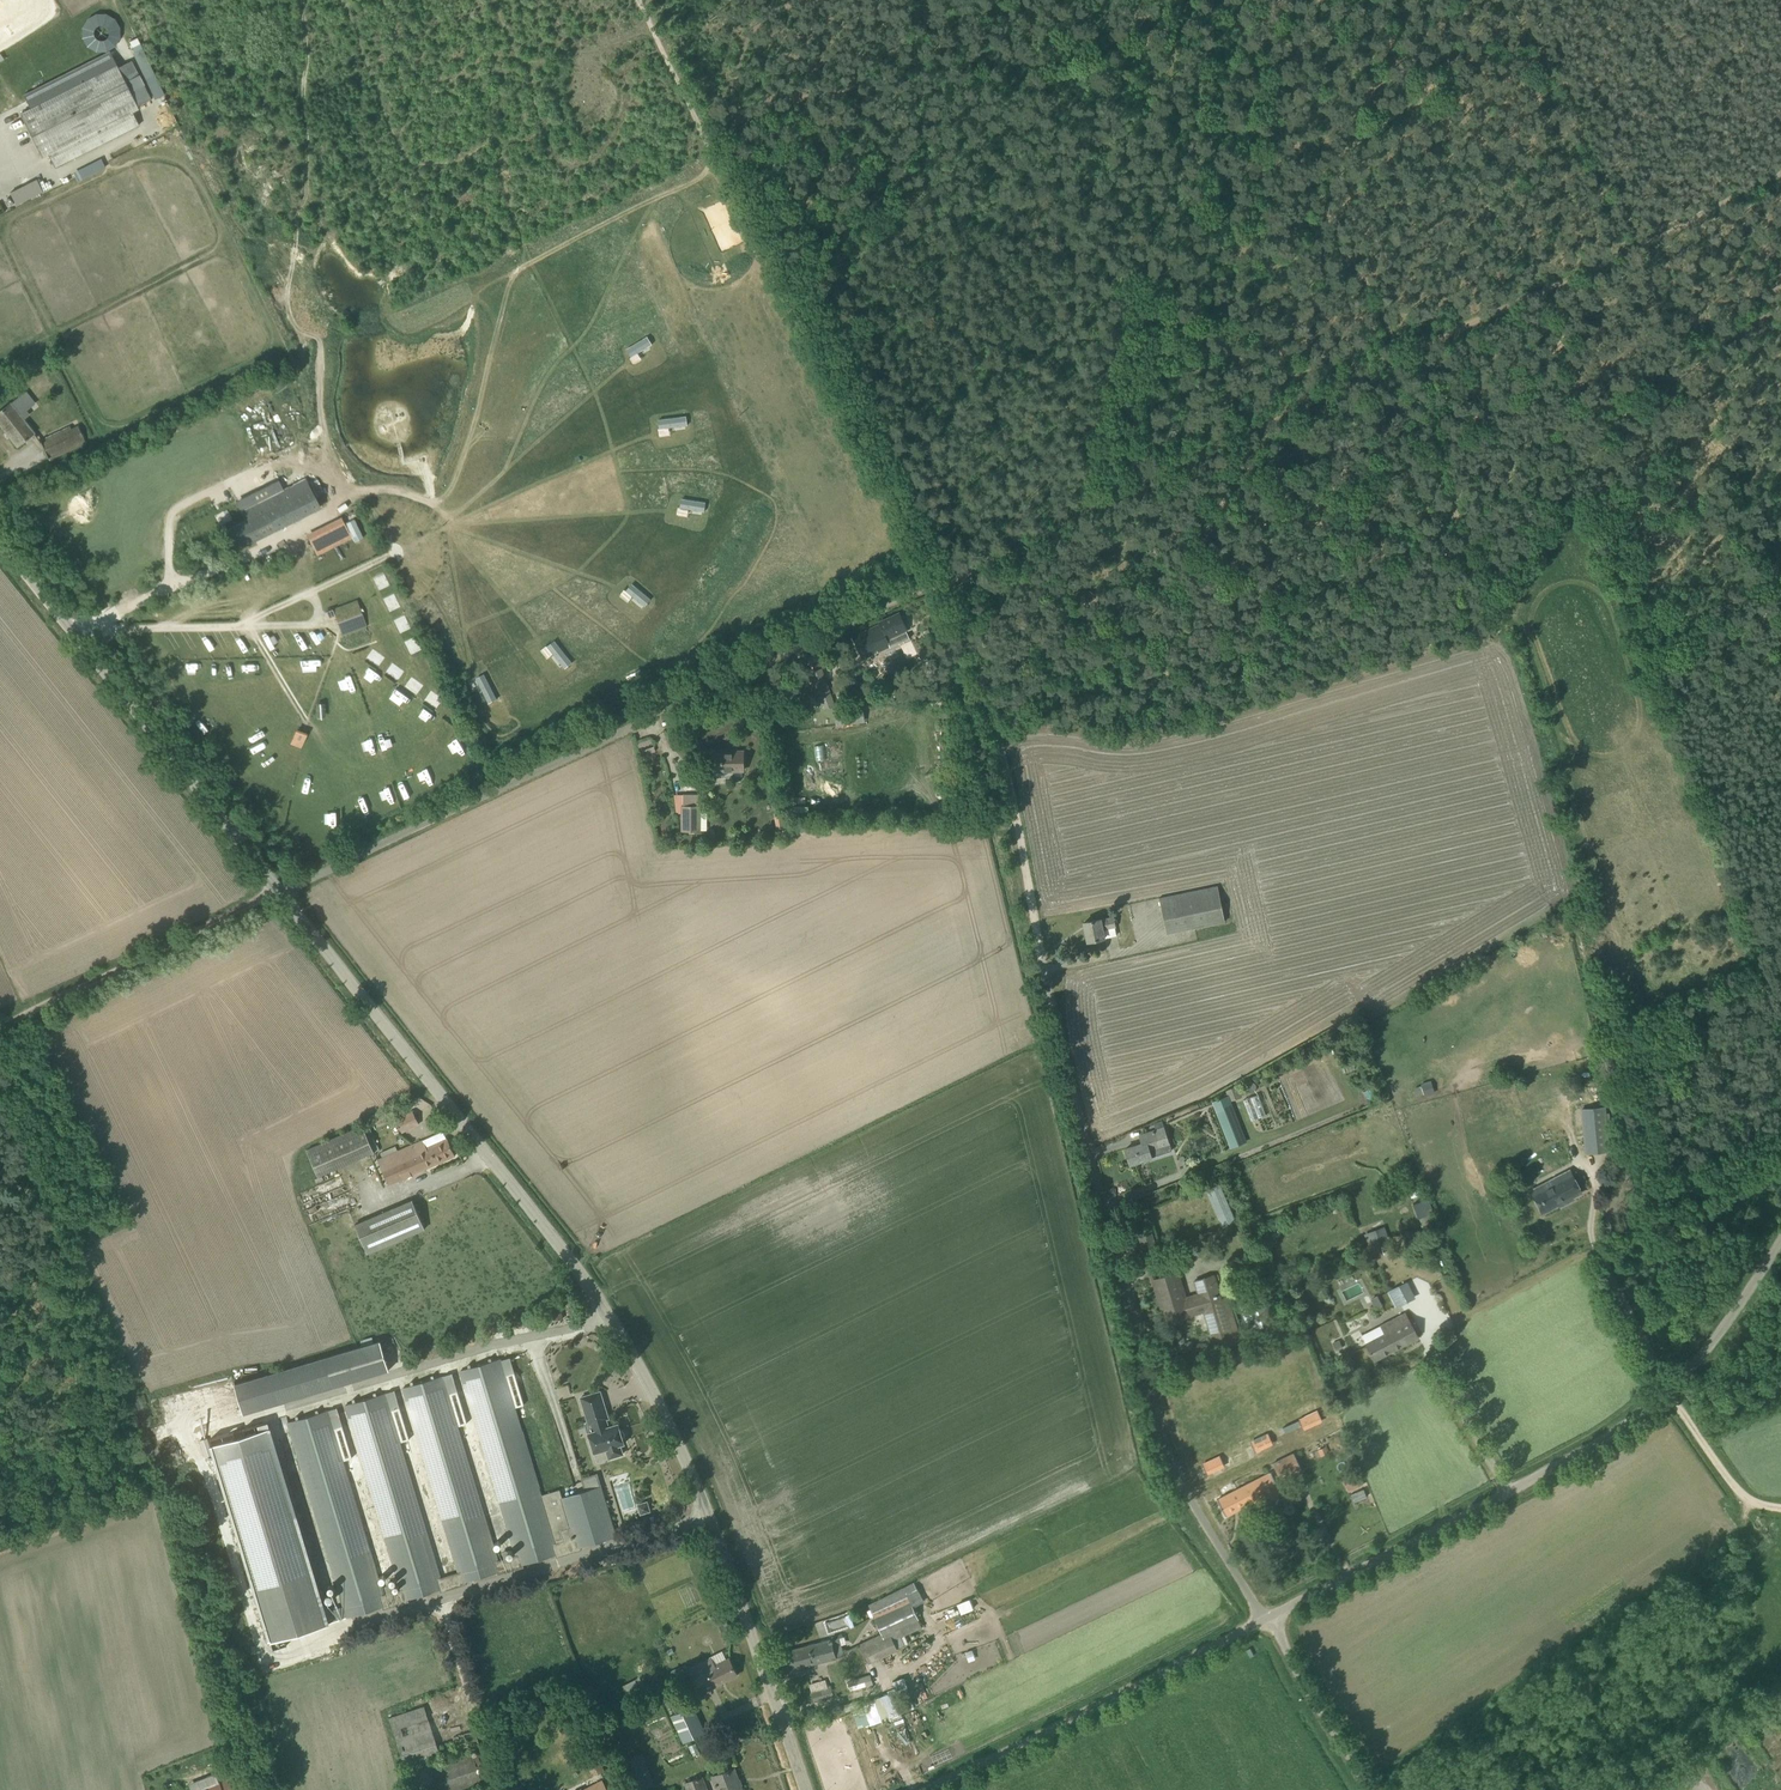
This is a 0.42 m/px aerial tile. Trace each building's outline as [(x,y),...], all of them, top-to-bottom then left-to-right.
[(138,37),(129,40),(152,98),(162,94),(138,37)] [(138,106),(118,67),(117,65),(20,114),(42,157),(48,154),(55,167),(139,125),(132,112),(139,109),(138,106)] [(77,181),(105,168),(101,158),(73,171),(77,181)] [(36,179),(9,191),(16,205),(43,192),(36,179)] [(33,433),(35,431),(11,402),(0,411),(0,424),(17,445),(33,433)] [(78,445),(70,428),(39,441),(40,444),(41,444),(48,458),(78,445)] [(237,549),(319,507),(305,479),(240,512),(244,520),(226,529),(237,549)] [(349,534),(349,533),(342,519),(341,518),(308,534),(316,550),(349,534)] [(340,625),(363,617),(358,605),(336,614),(340,625)] [(882,623),(862,633),(866,643),(885,634),(890,647),(910,638),(907,632),(899,635),(896,629),(904,626),(905,625),(899,613),(881,622),(882,623)] [(903,645),(906,655),(915,652),(913,643),(903,645)] [(811,687),(815,698),(817,697),(820,706),(823,706),(824,709),(834,706),(826,682),(811,687)] [(748,692),(739,699),(746,709),(755,702),(748,692)] [(711,752),(712,773),(745,772),(745,750),(732,751),(732,752),(711,752)] [(682,806),(682,832),(701,832),(701,806),(699,806),(683,806),(682,806)] [(1226,921),(1218,887),(1168,897),(1166,892),(1159,893),(1160,899),(1168,933),(1226,921)] [(1088,941),(1104,938),(1106,938),(1105,929),(1115,927),(1116,926),(1114,916),(1084,922),(1088,941)] [(1599,941),(1611,939),(1608,924),(1596,927),(1599,941)] [(1433,1081),(1415,1084),(1417,1096),(1435,1092),(1433,1081)] [(1227,1091),(1231,1101),(1242,1097),(1238,1086),(1227,1091)] [(1244,1099),(1252,1119),(1266,1114),(1258,1093),(1244,1099)] [(1586,1153),(1609,1151),(1605,1106),(1582,1108),(1586,1153)] [(1231,1148),(1242,1143),(1247,1142),(1233,1108),(1218,1113),(1222,1125),(1231,1148)] [(402,1132),(409,1129),(419,1123),(413,1111),(399,1118),(396,1119),(402,1132)] [(319,1176),(375,1152),(364,1126),(307,1150),(319,1176)] [(1131,1164),(1152,1157),(1150,1151),(1160,1147),(1162,1154),(1173,1151),(1165,1127),(1157,1130),(1140,1136),(1142,1144),(1126,1149),(1131,1164)] [(443,1131),(423,1140),(427,1147),(447,1139),(443,1131)] [(1124,1135),(1126,1144),(1140,1141),(1138,1133),(1124,1135)] [(427,1147),(423,1140),(398,1151),(378,1159),(389,1185),(455,1155),(448,1138),(427,1147)] [(1581,1192),(1571,1174),(1564,1177),(1563,1174),(1531,1190),(1543,1212),(1581,1192)] [(1205,1188),(1221,1226),(1235,1220),(1220,1182),(1205,1188)] [(1419,1218),(1434,1212),(1429,1198),(1414,1204),(1419,1218)] [(367,1253),(425,1229),(413,1201),(355,1225),(367,1253)] [(1365,1234),(1374,1258),(1385,1254),(1376,1230),(1365,1234)] [(1134,1234),(1134,1245),(1154,1245),(1154,1234),(1134,1234)] [(1185,1298),(1178,1272),(1154,1280),(1160,1302),(1162,1302),(1168,1322),(1205,1311),(1216,1349),(1235,1343),(1222,1298),(1214,1275),(1195,1280),(1199,1294),(1185,1298)] [(1270,1316),(1261,1296),(1245,1303),(1246,1304),(1250,1313),(1254,1322),(1270,1316)] [(1371,1300),(1375,1310),(1383,1307),(1378,1296),(1371,1300)] [(555,1321),(563,1318),(559,1304),(551,1307),(555,1321)] [(1374,1359),(1418,1336),(1406,1314),(1383,1326),(1386,1333),(1366,1344),(1374,1359)] [(244,1413),(389,1370),(381,1341),(236,1384),(244,1413)] [(509,1357),(501,1359),(500,1358),(461,1370),(454,1373),(459,1392),(467,1390),(516,1553),(498,1559),(458,1424),(466,1422),(451,1374),(443,1376),(404,1387),(459,1571),(441,1576),(400,1441),(408,1439),(394,1391),(386,1393),(346,1404),(402,1588),(394,1590),(392,1583),(385,1585),(385,1586),(381,1587),(342,1459),(350,1456),(336,1408),(328,1411),(328,1410),(290,1421),(346,1608),(326,1614),(269,1428),(212,1445),(271,1640),(383,1606),(384,1610),(409,1602),(408,1598),(440,1589),(441,1592),(467,1584),(466,1581),(498,1571),(499,1574),(524,1567),(524,1564),(556,1554),(557,1557),(582,1549),(581,1546),(616,1536),(598,1474),(582,1479),(585,1490),(563,1497),(560,1490),(542,1495),(541,1491),(515,1407),(523,1405),(509,1357)] [(560,1397),(571,1393),(568,1386),(558,1390),(560,1397)] [(611,1426),(601,1391),(581,1397),(589,1423),(586,1424),(595,1453),(606,1450),(608,1458),(623,1454),(621,1444),(625,1443),(623,1437),(625,1436),(623,1429),(621,1430),(619,1423),(611,1426)] [(1304,1429),(1322,1420),(1318,1411),(1300,1420),(1304,1429)] [(1273,1442),(1270,1434),(1252,1442),(1255,1451),(1273,1442)] [(1302,1469),(1294,1453),(1274,1463),(1282,1479),(1302,1469)] [(1226,1465),(1222,1456),(1203,1464),(1207,1473),(1218,1468),(1226,1465)] [(1350,1490),(1362,1485),(1355,1470),(1344,1475),(1350,1490)] [(1260,1506),(1282,1494),(1278,1488),(1270,1472),(1217,1500),(1226,1516),(1257,1500),(1260,1506)] [(912,1632),(912,1630),(922,1626),(920,1620),(918,1616),(921,1614),(917,1605),(914,1606),(910,1597),(920,1592),(915,1583),(870,1605),(872,1610),(868,1612),(871,1617),(874,1615),(882,1633),(861,1643),(871,1662),(898,1649),(893,1640),(912,1632)] [(844,1654),(839,1638),(831,1640),(780,1653),(785,1671),(836,1657),(844,1654)] [(700,1693),(738,1675),(729,1658),(714,1665),(711,1658),(701,1663),(688,1669),(672,1677),(675,1684),(678,1682),(684,1692),(697,1686),(700,1693)] [(826,1679),(810,1683),(812,1690),(828,1686),(826,1679)] [(815,1701),(834,1696),(832,1689),(831,1686),(823,1688),(812,1691),(815,1701)] [(904,1712),(896,1687),(888,1689),(889,1693),(875,1698),(882,1718),(889,1716),(889,1718),(890,1717),(892,1721),(903,1717),(901,1713),(904,1712)] [(397,1742),(433,1732),(425,1706),(389,1717),(397,1742)] [(683,1742),(690,1739),(701,1734),(689,1707),(678,1712),(671,1716),(683,1742)] [(477,1766),(473,1751),(481,1748),(476,1729),(459,1735),(460,1738),(437,1746),(433,1732),(397,1742),(405,1767),(440,1756),(441,1762),(409,1772),(414,1789),(465,1789),(483,1784),(479,1770),(477,1766)] [(590,1762),(597,1775),(605,1770),(598,1757),(590,1762)] [(734,1768),(713,1776),(719,1789),(743,1789),(734,1768)] [(703,1777),(685,1784),(687,1789),(708,1789),(703,1777)] [(602,1781),(584,1789),(606,1789),(602,1781)]
